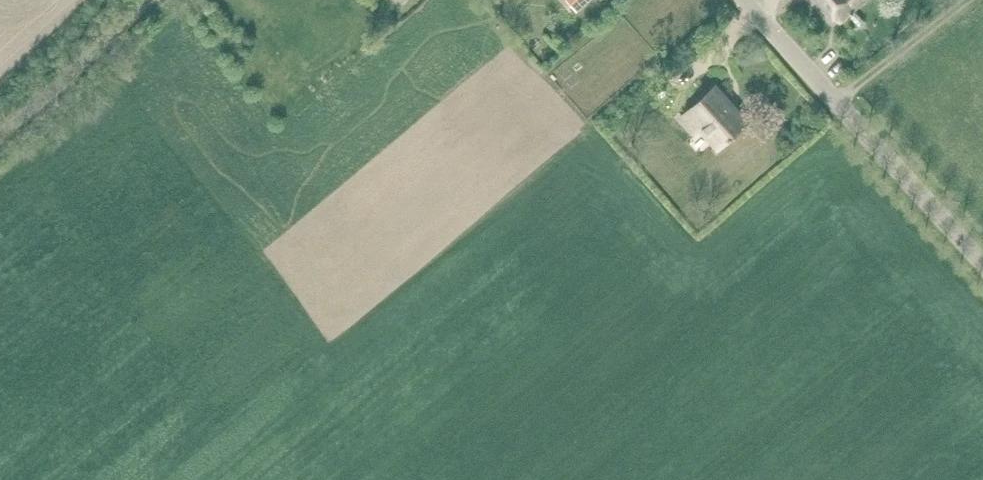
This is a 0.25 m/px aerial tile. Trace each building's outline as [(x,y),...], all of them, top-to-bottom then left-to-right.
[(840,22),(864,0),(820,0),(840,22)] [(715,150),(746,123),(714,88),(680,118),(696,136),(700,132),(715,150)]
